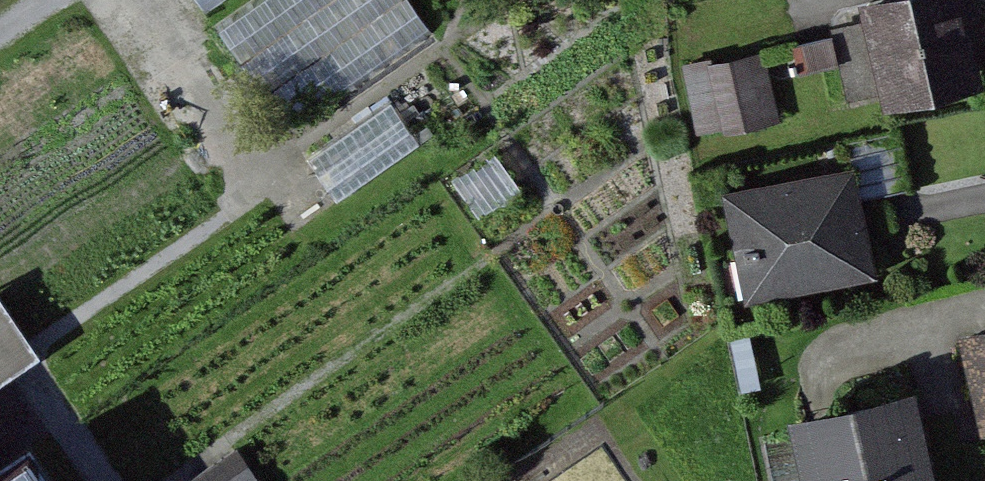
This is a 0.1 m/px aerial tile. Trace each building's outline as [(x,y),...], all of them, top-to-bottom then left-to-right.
[(228,21),(304,128),(447,27),(428,0),(258,0),(228,21)] [(883,0),(886,14),(902,87),(984,69),(984,41),(976,0),(885,0),(883,0)] [(860,96),(902,87),(886,14),(844,23),(860,96)] [(763,51),(703,64),(717,130),(777,117),(763,51)] [(868,162),(739,189),(762,293),(891,266),(880,214),(868,162)] [(0,287),(0,386),(50,353),(4,285),(0,287)] [(811,416),(825,480),(958,480),(938,389),(811,416)] [(44,417),(0,447),(0,480),(88,480),(44,417)] [(203,476),(206,480),(273,480),(250,446),(203,476)]
